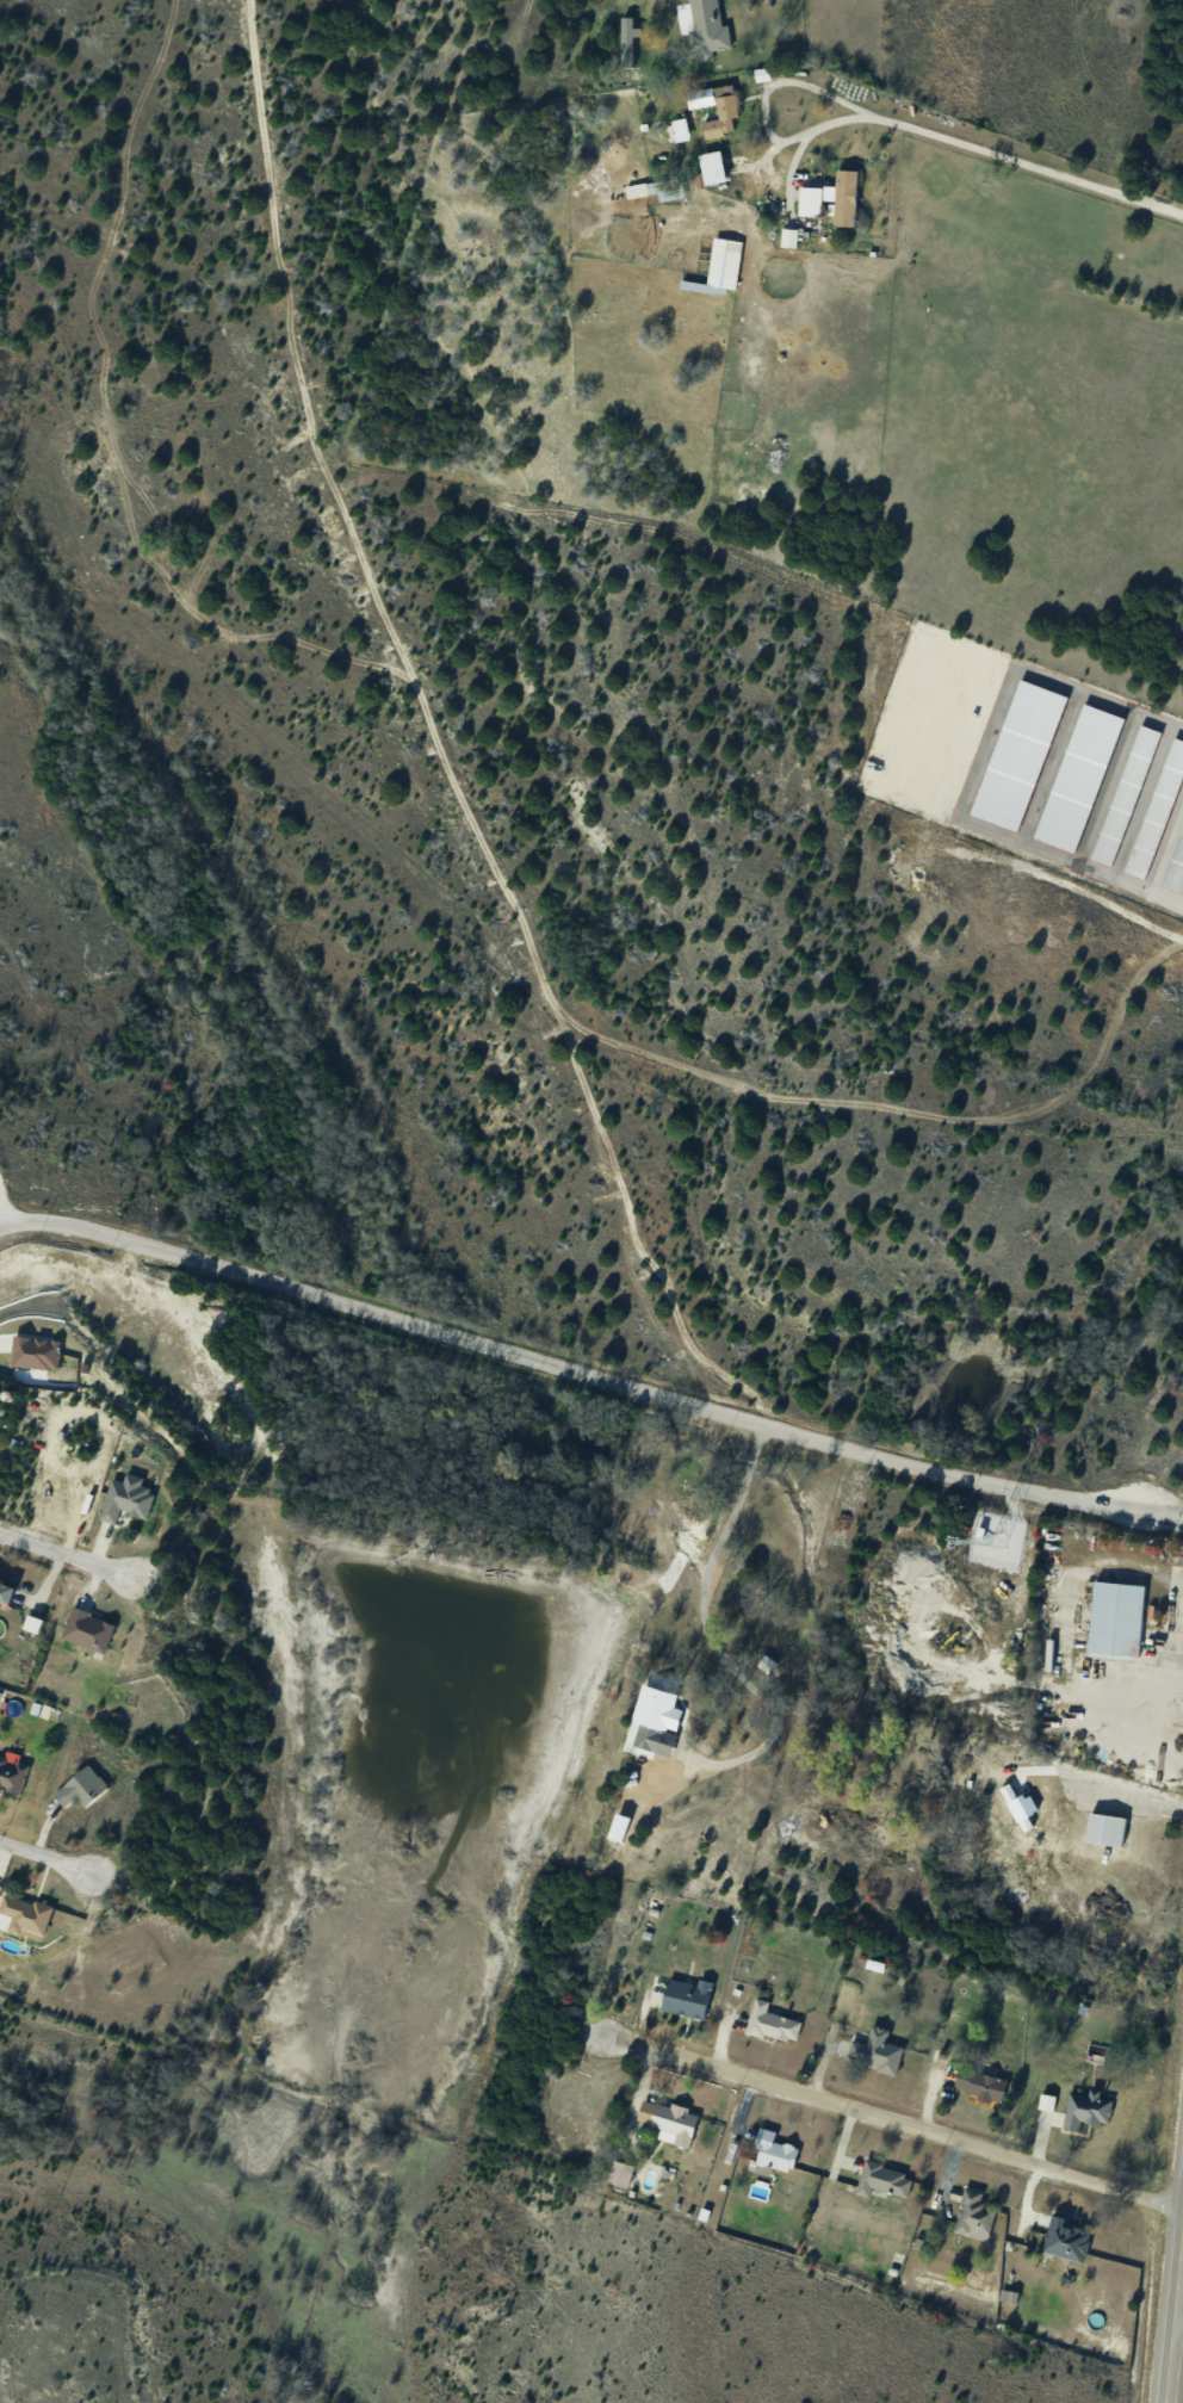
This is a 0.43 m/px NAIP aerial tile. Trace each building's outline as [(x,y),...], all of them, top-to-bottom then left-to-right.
[(699,60),(718,58),(717,50),(735,47),(732,25),(725,25),(722,0),(692,0),(699,60)] [(691,91),(695,119),(705,118),(708,140),(737,136),(735,118),(741,117),(737,85),(691,91)] [(691,139),(690,119),(679,120),(681,140),(691,139)] [(729,183),(729,152),(707,152),(707,183),(729,183)] [(861,170),(840,169),(839,186),(805,185),(804,215),(830,215),(830,214),(839,214),(838,225),(860,225),(861,170)] [(629,187),(631,198),(684,186),(682,179),(651,186),(650,182),(629,187)] [(745,240),(716,236),(711,285),(740,288),(745,240)] [(154,1517),(161,1486),(115,1475),(105,1518),(122,1523),(125,1510),(154,1517)] [(22,1581),(0,1574),(0,1597),(16,1602),(22,1581)] [(1091,1653),(1142,1656),(1147,1583),(1095,1580),(1091,1653)] [(120,1619),(73,1607),(65,1639),(111,1651),(120,1619)] [(689,1709),(678,1706),(682,1692),(650,1683),(633,1743),(676,1756),(689,1709)] [(0,1754),(0,1787),(22,1794),(32,1765),(0,1754)] [(92,1809),(113,1784),(86,1762),(58,1797),(69,1806),(77,1797),(92,1809)] [(1131,1816),(1095,1811),(1091,1841),(1128,1846),(1131,1816)] [(0,1924),(52,1936),(60,1904),(8,1892),(0,1924)] [(705,2021),(716,1982),(699,1977),(697,1984),(672,1977),(663,2009),(705,2021)] [(748,2031),(797,2042),(802,2019),(769,2012),(772,2001),(756,1997),(748,2031)] [(891,2042),(894,2030),(875,2025),(870,2043),(854,2039),(848,2062),(900,2074),(907,2046),(891,2042)] [(1012,2078),(963,2067),(957,2091),(1006,2103),(1012,2078)] [(1065,2128),(1085,2132),(1087,2120),(1110,2124),(1115,2096),(1073,2089),(1065,2128)] [(654,2126),(662,2128),(660,2139),(693,2146),(700,2110),(659,2102),(654,2126)] [(794,2171),(799,2147),(777,2142),(779,2132),(763,2128),(755,2162),(794,2171)] [(636,2166),(618,2160),(611,2179),(628,2186),(636,2166)] [(872,2196),(874,2188),(911,2196),(916,2172),(865,2161),(858,2193),(872,2196)] [(986,2192),(967,2187),(956,2232),(990,2240),(998,2208),(983,2204),(986,2192)] [(1043,2251),(1084,2262),(1094,2226),(1052,2216),(1043,2251)]
